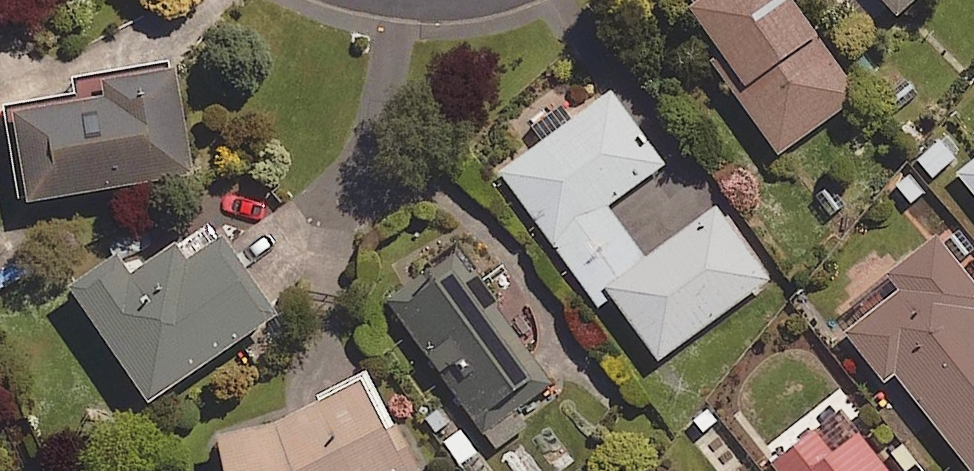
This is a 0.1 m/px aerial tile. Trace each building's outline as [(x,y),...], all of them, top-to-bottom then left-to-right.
[(789,0),(687,0),(683,3),(715,47),(705,53),(775,152),(856,95),(789,0)] [(896,12),(909,0),(885,0),(896,12)] [(188,173),(171,64),(96,76),(98,92),(9,107),(23,199),(188,173)] [(661,163),(608,90),(498,169),(596,305),(609,295),(655,358),(766,278),(714,206),(643,258),(604,205),(661,163)] [(958,158),(935,135),(910,161),(932,183),(958,158)] [(956,174),(973,195),(973,159),(956,174)] [(973,306),(973,288),(958,268),(973,255),(973,244),(955,220),(888,272),(901,288),(845,332),(921,429),(931,421),(970,470),(973,470),(973,309),(972,307),(973,306)] [(270,315),(217,235),(181,258),(170,242),(124,272),(112,254),(67,284),(143,399),(270,315)] [(538,369),(456,257),(390,305),(494,448),(527,423),(505,393),(538,369)] [(272,420),(211,433),(220,470),(408,470),(409,470),(361,376),(272,420)] [(775,470),(885,470),(852,431),(834,445),(818,426),(770,465),(775,470)] [(460,428),(441,441),(462,470),(488,470),(489,470),(460,428)]
